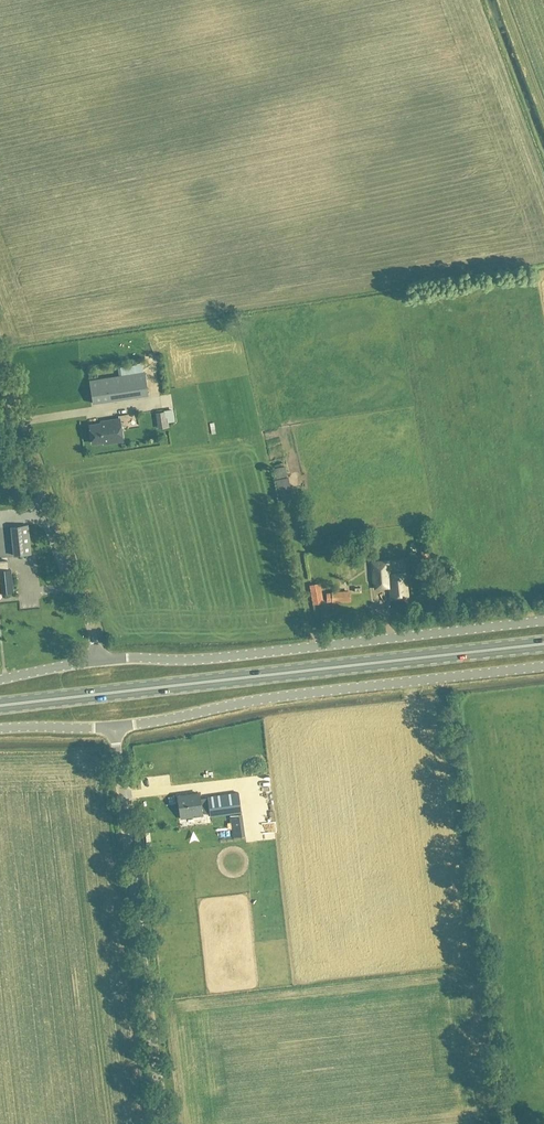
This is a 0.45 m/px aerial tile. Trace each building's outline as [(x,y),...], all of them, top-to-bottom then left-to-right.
[(90,381),(93,403),(148,395),(144,373),(90,381)] [(156,413),(158,429),(169,427),(168,418),(165,418),(164,411),(156,413)] [(104,442),(104,443),(122,440),(119,419),(106,421),(106,423),(90,425),(93,443),(104,442)] [(276,480),(287,478),(286,467),(274,470),(276,480)] [(288,478),(287,478),(276,480),(280,503),(292,500),(288,478)] [(11,527),(14,556),(31,554),(28,525),(11,527)] [(303,550),(305,559),(321,555),(319,547),(303,550)] [(10,570),(10,569),(8,569),(7,561),(0,561),(0,592),(0,593),(12,591),(11,573),(10,570)] [(391,588),(391,599),(409,598),(408,584),(407,585),(406,573),(389,574),(388,561),(370,562),(371,584),(373,584),(373,590),(391,588)] [(319,584),(310,585),(314,605),(322,603),(319,584)] [(351,592),(333,592),(333,601),(351,600),(351,592)] [(200,793),(178,796),(181,814),(188,813),(189,818),(203,816),(202,811),(210,810),(211,816),(241,811),(238,792),(208,796),(208,797),(200,798),(200,793)] [(242,814),(230,816),(233,838),(245,836),(242,814)]
